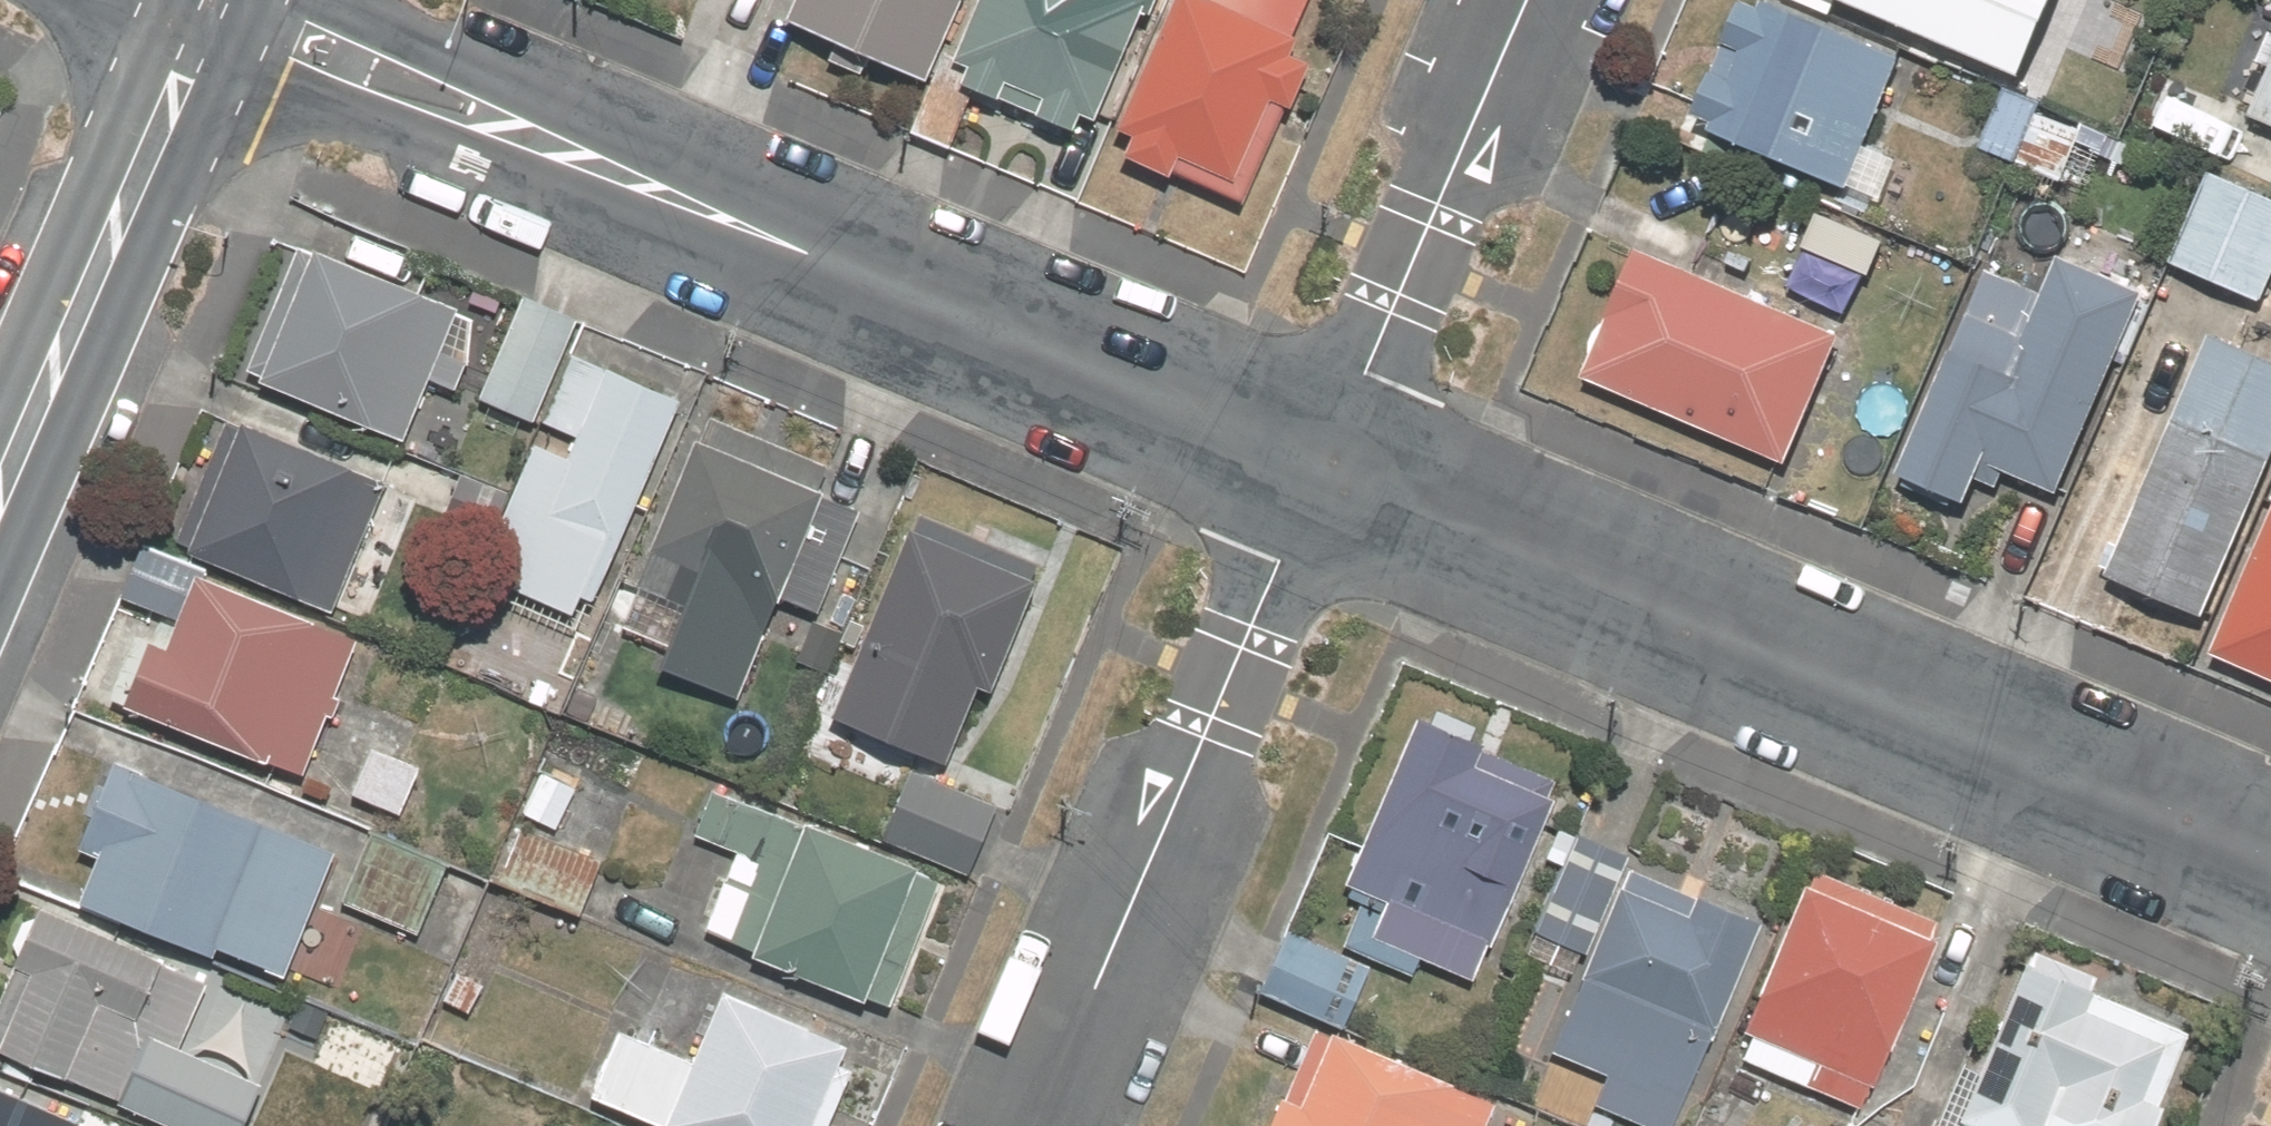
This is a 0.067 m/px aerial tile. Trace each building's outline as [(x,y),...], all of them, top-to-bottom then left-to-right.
[(964,0),(781,0),(769,27),(923,94),(964,0)] [(923,94),(1084,163),(1154,0),(964,0),(923,94)] [(1312,54),(1285,43),(1304,0),(1154,0),(1084,163),(1236,229),(1312,54)] [(1892,56),(1749,0),(1730,0),(1677,134),(1836,197),(1892,56)] [(1897,44),(1992,82),(2012,90),(2048,0),(1787,0),(1897,44)] [(2248,122),(2270,131),(2270,64),(2248,122)] [(2070,195),(2098,123),(2012,90),(1992,82),(1964,153),(2070,195)] [(2270,275),(2270,192),(2203,165),(2162,268),(2258,307),(2270,275)] [(1565,378),(1786,466),(1839,333),(1679,270),(1618,246),(1565,378)] [(405,442),(461,308),(319,250),(264,385),(405,442)] [(1974,479),(2054,511),(2141,293),(2041,253),(2028,285),(1958,257),(1872,474),(1962,509),(1974,479)] [(572,337),(517,314),(483,399),(537,422),(572,337)] [(2214,634),(2270,490),(2270,358),(2202,330),(2099,588),(2214,634)] [(681,399),(606,369),(573,355),(545,424),(578,438),(570,455),(538,442),(483,576),(581,616),(588,599),(597,603),(681,399)] [(709,418),(700,439),(821,488),(830,467),(709,418)] [(176,538),(194,546),(191,554),(337,615),(391,485),(246,424),(244,429),(225,421),(176,538)] [(777,600),(784,603),(827,500),(830,492),(700,439),(655,551),(705,571),(664,672),(736,701),(777,600)] [(2202,665),(2270,692),(2270,490),(2214,634),(2202,665)] [(827,500),(784,603),(819,618),(863,511),(827,500)] [(920,517),(869,642),(925,665),(989,691),(996,694),(1042,582),(1035,579),(1040,566),(920,517)] [(185,623),(204,576),(143,550),(123,597),(185,623)] [(129,705),(303,778),(328,719),(330,715),(336,718),(345,697),(339,694),(361,641),(204,576),(172,654),(154,646),(129,705)] [(925,665),(869,642),(840,714),(896,737),(925,665)] [(1475,982),(1491,942),(1501,946),(1560,802),(1548,797),(1555,779),(1485,751),(1488,746),(1421,719),(1353,887),(1391,902),(1375,942),(1475,982)] [(422,770),(370,748),(350,796),(402,818),(422,770)] [(79,853),(102,863),(83,909),(216,964),(222,951),(289,980),(341,857),(266,826),(117,764),(79,853)] [(1000,801),(913,767),(884,842),(971,876),(1000,801)] [(578,789),(545,775),(526,818),(560,832),(578,789)] [(698,836),(739,852),(709,932),(760,951),(756,962),(870,1005),(905,915),(922,871),(715,792),(698,836)] [(452,861),(375,829),(342,906),(420,939),(452,861)] [(527,831),(505,883),(580,914),(602,863),(527,831)] [(1631,857),(1579,836),(1538,938),(1590,959),(1631,857)] [(1759,921),(1634,871),(1559,1056),(1611,1077),(1599,1107),(1646,1125),(1677,1125),(1759,921)] [(1935,936),(1809,885),(1739,1057),(1865,1108),(1935,936)] [(42,909),(0,1009),(0,1057),(164,1125),(252,1125),(299,1016),(42,909)] [(1374,965),(1290,931),(1265,993),(1349,1027),(1374,965)] [(2033,967),(1968,1125),(2147,1125),(2186,1029),(2033,967)] [(489,990),(459,973),(444,1001),(474,1017),(489,990)] [(852,1046),(726,994),(671,1125),(819,1125),(852,1046)] [(1320,1025),(1280,1125),(1484,1125),(1496,1096),(1320,1025)] [(645,1125),(671,1125),(694,1064),(617,1036),(591,1107),(645,1125)] [(0,1093),(0,1125),(78,1125),(0,1093)]
